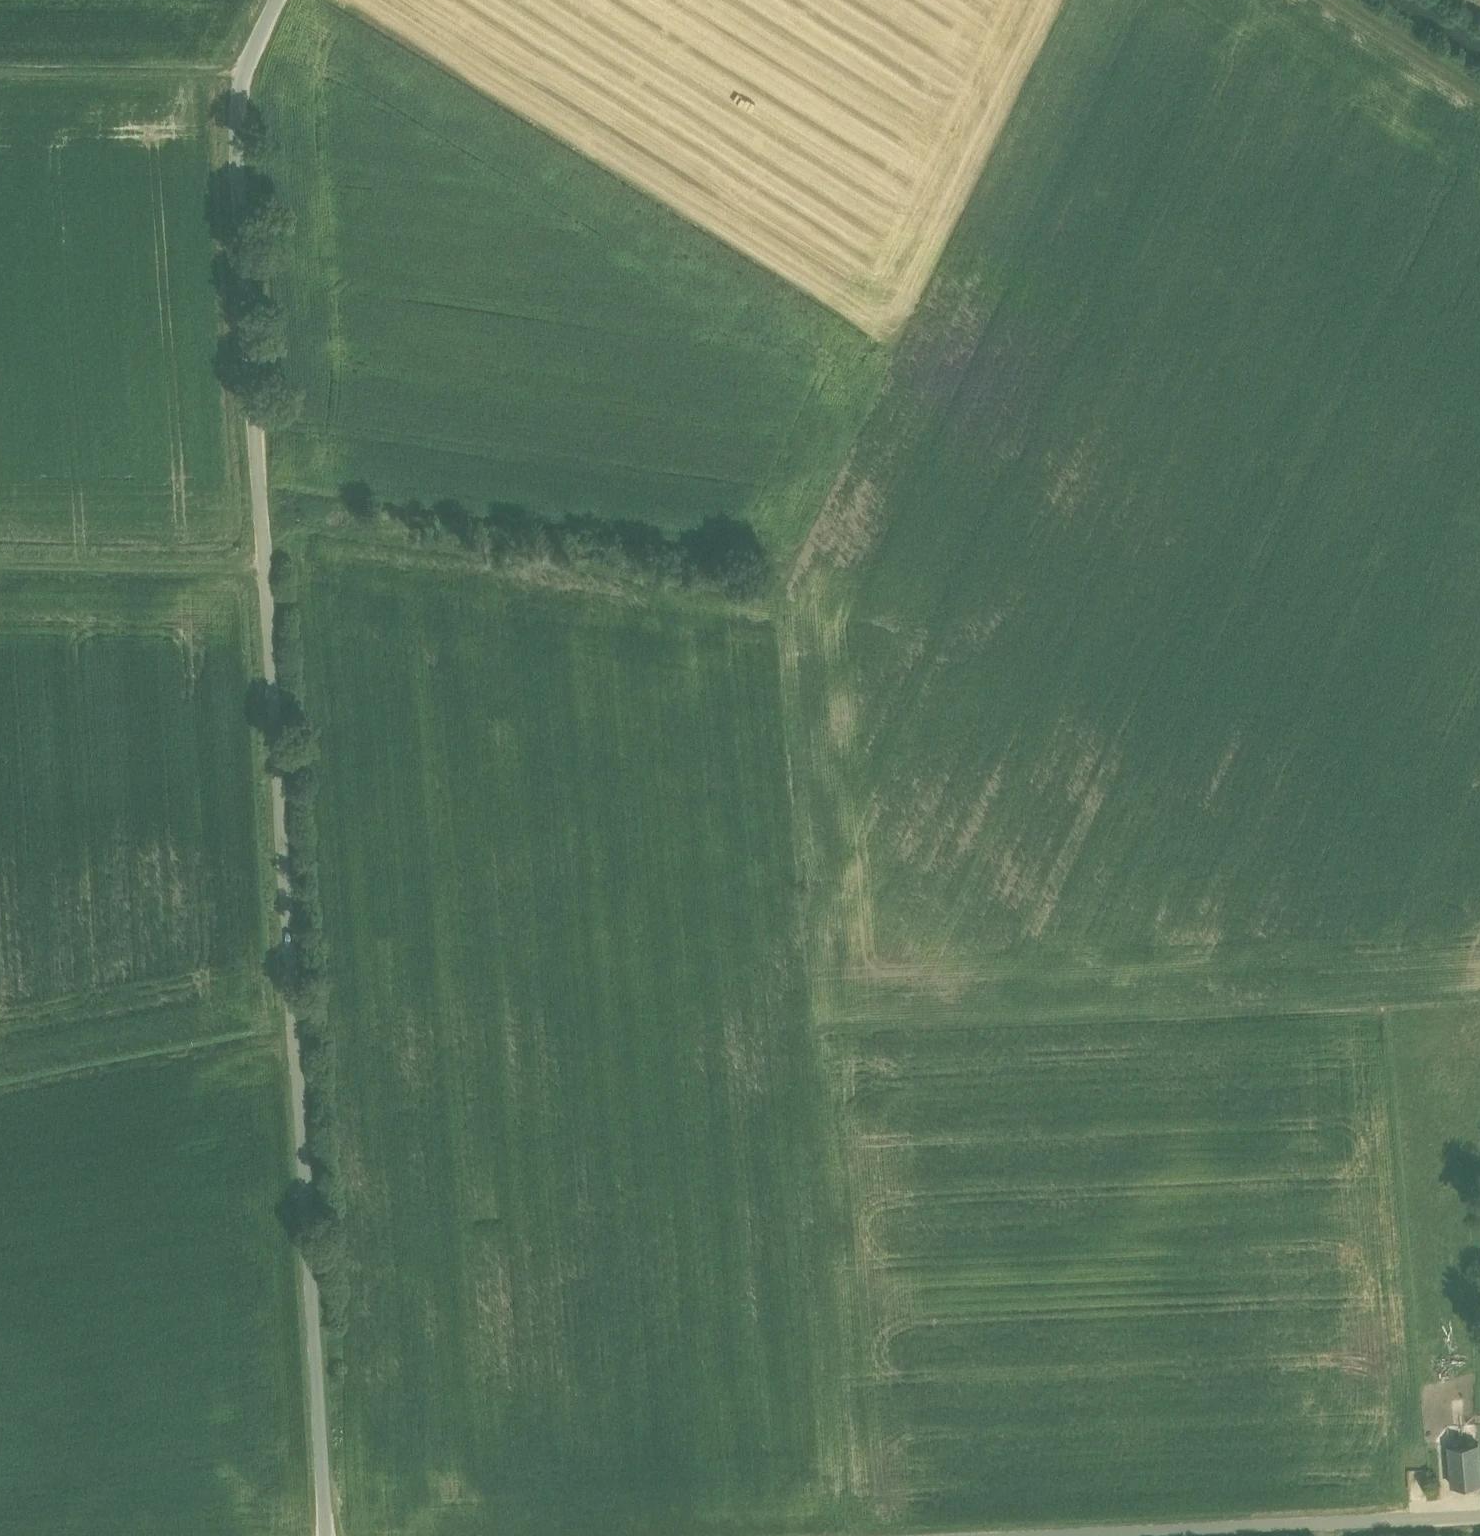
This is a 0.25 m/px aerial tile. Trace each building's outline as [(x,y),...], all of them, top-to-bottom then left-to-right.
[(1479,1489),(1479,1423),(1454,1444),(1453,1490),(1479,1489)]
